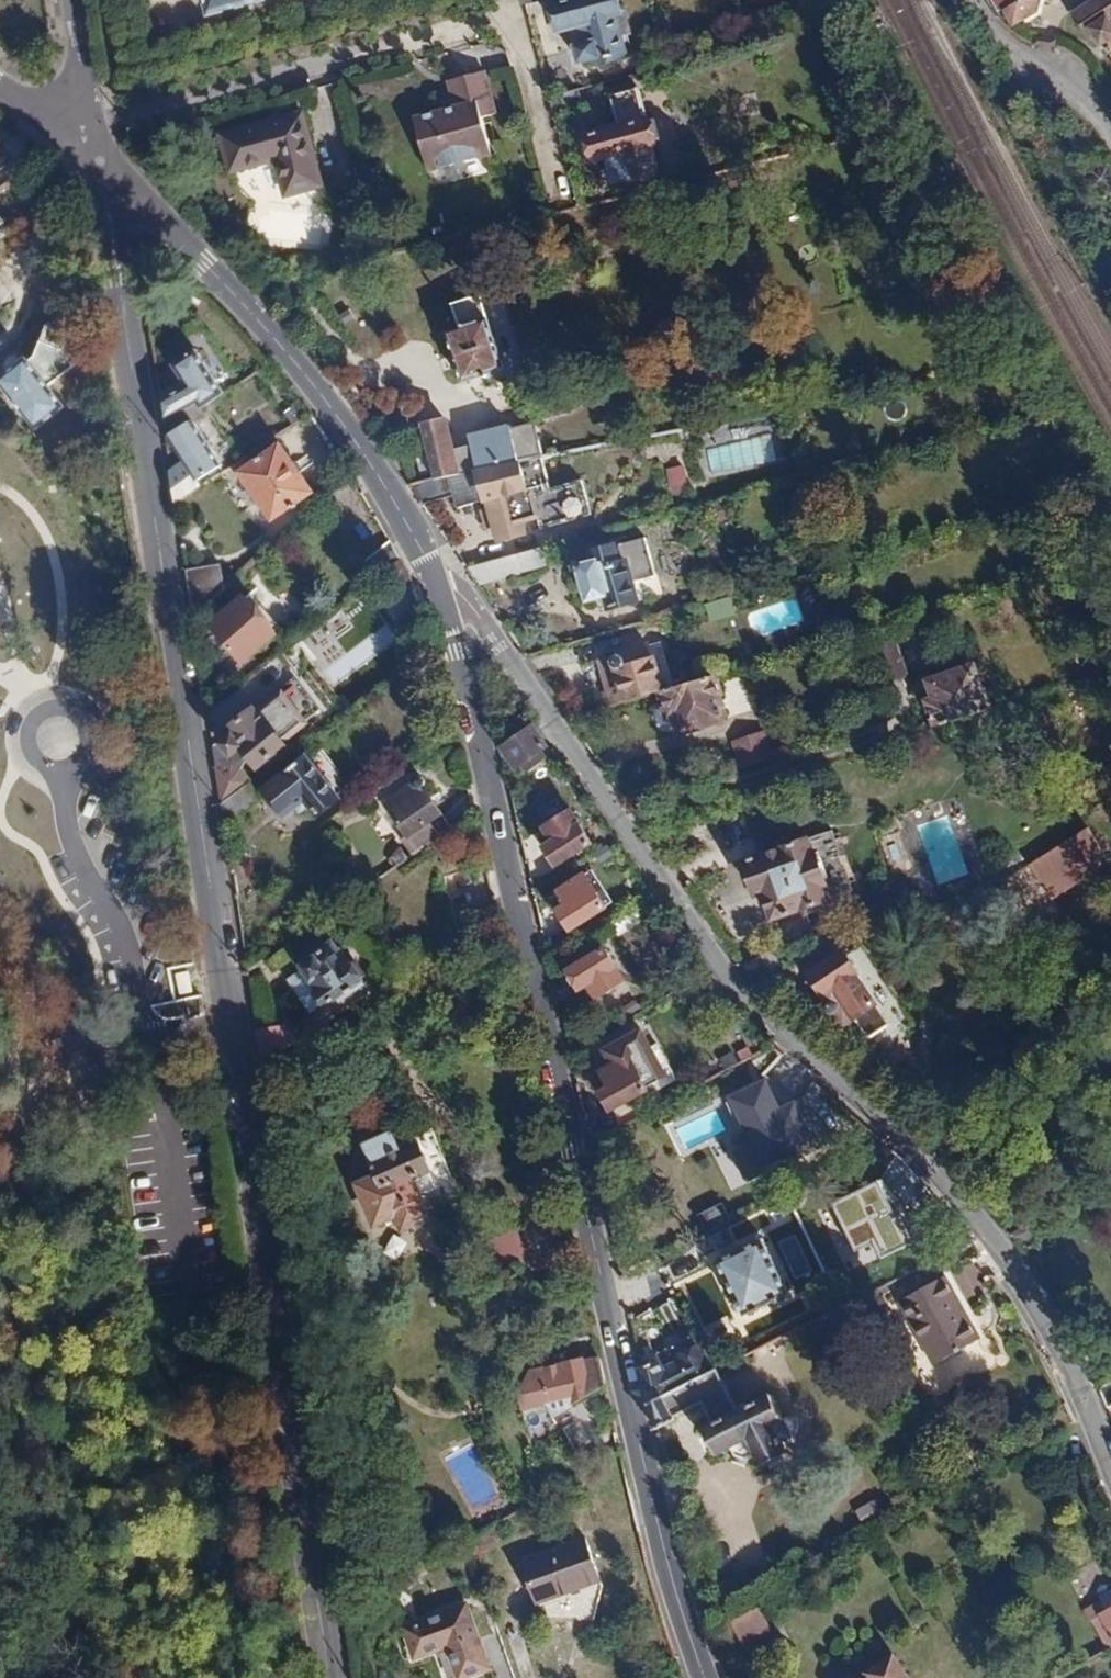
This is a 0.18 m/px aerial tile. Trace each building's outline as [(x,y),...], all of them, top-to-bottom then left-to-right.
[(205,17),(271,0),(201,0),(205,17)] [(551,34),(568,30),(576,65),(628,52),(620,18),(625,17),(621,0),(543,0),(551,34)] [(999,16),(1007,11),(1023,4),(1021,0),(991,0),(999,16)] [(1015,29),(1048,14),(1041,0),(1032,0),(1023,4),(1007,11),(1015,29)] [(1068,9),(1070,12),(1082,32),(1084,35),(1087,34),(1092,43),(1095,41),(1097,44),(1100,42),(1110,60),(1110,0),(1083,0),(1068,9)] [(492,158),(482,117),(497,113),(486,70),(446,80),(453,106),(412,116),(427,174),(492,158)] [(655,183),(647,150),(658,147),(658,144),(656,137),(653,123),(652,116),(651,113),(645,114),(638,87),(606,95),(613,122),(578,131),(578,135),(580,142),(583,154),(584,162),(585,166),(601,162),(610,194),(613,193),(626,190),(639,187),(652,183),(655,183)] [(756,93),(737,95),(739,115),(758,114),(757,106),(759,106),(761,106),(763,107),(763,106),(763,100),(762,99),(761,100),(759,100),(756,100),(756,93)] [(581,94),(552,101),(556,118),(585,111),(581,94)] [(302,116),(223,139),(233,174),(278,162),(288,197),(323,187),(302,116)] [(486,323),(442,333),(455,385),(499,374),(486,323)] [(29,356),(20,364),(40,388),(72,365),(57,349),(35,341),(29,356)] [(159,401),(162,415),(195,400),(213,390),(190,355),(171,365),(183,387),(159,401)] [(0,376),(0,389),(30,425),(54,405),(40,388),(20,364),(18,361),(0,376)] [(418,423),(434,480),(444,478),(472,471),(517,460),(507,424),(466,434),(469,445),(454,449),(446,416),(418,423)] [(185,423),(163,436),(179,462),(185,471),(193,483),(215,469),(185,423)] [(748,437),(688,447),(693,473),(752,462),(748,437)] [(277,442),(233,472),(267,522),(311,492),(277,442)] [(517,460),(472,471),(482,502),(494,540),(525,535),(524,524),(539,520),(543,534),(595,520),(586,489),(537,502),(527,461),(517,460)] [(179,462),(168,466),(174,500),(196,488),(193,483),(185,471),(179,462)] [(668,468),(670,495),(688,493),(686,466),(668,468)] [(456,508),(482,502),(472,471),(444,478),(450,497),(456,508)] [(423,502),(450,497),(444,478),(434,480),(411,484),(423,502)] [(583,603),(601,599),(604,611),(639,602),(633,579),(655,574),(646,536),(618,543),(598,548),(601,559),(580,564),(578,560),(574,559),(570,561),(567,564),(568,568),(569,570),(570,571),(574,572),(575,572),(583,603)] [(541,549),(467,567),(480,585),(547,566),(541,549)] [(217,565),(185,570),(192,618),(222,591),(217,565)] [(244,598),(204,636),(236,669),(277,634),(244,598)] [(708,606),(710,622),(734,619),(731,602),(708,606)] [(908,637),(882,646),(894,682),(920,673),(908,637)] [(605,658),(597,660),(609,707),(618,704),(664,691),(651,648),(619,655),(615,654),(611,656),(610,657),(605,658)] [(981,710),(978,703),(984,700),(979,687),(974,689),(967,666),(926,679),(931,695),(925,698),(934,724),(981,710)] [(719,682),(713,684),(711,677),(664,691),(672,716),(679,714),(684,730),(724,719),(716,695),(722,693),(719,682)] [(296,683),(259,714),(281,741),(321,710),(296,683)] [(215,732),(220,739),(211,745),(223,760),(237,751),(251,769),(285,745),(281,741),(259,714),(251,704),(215,732)] [(544,757),(534,743),(541,738),(529,722),(498,746),(517,770),(520,767),(524,772),(544,757)] [(764,731),(731,741),(741,772),(773,763),(764,731)] [(279,816),(300,801),(314,819),(337,802),(327,788),(340,779),(321,754),(309,763),(301,754),(256,787),(279,816)] [(211,765),(216,801),(241,783),(243,780),(233,766),(211,765)] [(410,793),(385,810),(405,839),(414,852),(430,841),(431,822),(442,814),(429,798),(423,802),(417,796),(421,793),(422,789),(421,784),(417,782),(413,782),(410,785),(409,788),(410,793)] [(252,799),(241,783),(216,801),(218,824),(252,799)] [(540,847),(553,867),(587,843),(565,811),(541,827),(549,840),(540,847)] [(1082,834),(1038,861),(1049,880),(1093,852),(1082,834)] [(765,920),(833,900),(814,837),(739,859),(751,898),(758,896),(765,920)] [(553,909),(567,932),(605,907),(582,872),(555,890),(563,903),(553,909)] [(472,881),(449,884),(453,909),(476,906),(472,881)] [(307,994),(321,1013),(356,988),(330,950),(324,954),(316,945),(294,960),(314,988),(307,994)] [(914,1028),(862,946),(813,978),(830,1003),(826,1009),(831,1016),(837,1013),(846,1028),(854,1022),(875,1053),(914,1028)] [(620,981),(597,949),(562,973),(575,991),(584,985),(594,999),(620,981)] [(183,971),(171,974),(174,995),(187,992),(183,971)] [(285,1027),(260,1031),(265,1066),(289,1049),(285,1027)] [(601,1052),(610,1068),(599,1074),(607,1088),(597,1093),(609,1113),(646,1091),(644,1087),(663,1076),(637,1031),(601,1052)] [(777,1106),(764,1079),(728,1095),(750,1143),(732,1151),(746,1181),(813,1150),(792,1103),(777,1106)] [(427,1223),(418,1199),(438,1190),(419,1148),(400,1156),(396,1146),(372,1155),(382,1181),(360,1189),(376,1227),(397,1219),(403,1233),(427,1223)] [(914,1243),(884,1177),(828,1202),(858,1268),(914,1243)] [(524,1226),(485,1240),(499,1280),(538,1266),(524,1226)] [(765,1244),(720,1266),(746,1319),(791,1298),(765,1244)] [(984,1341),(947,1273),(898,1299),(935,1368),(984,1341)] [(672,1390),(714,1369),(694,1340),(677,1350),(685,1364),(665,1374),(660,1365),(646,1371),(649,1402),(672,1390)] [(603,1363),(551,1393),(556,1422),(592,1400),(601,1416),(614,1407),(603,1363)] [(794,1437),(773,1394),(739,1411),(714,1369),(672,1390),(649,1402),(656,1429),(683,1414),(706,1401),(716,1422),(699,1429),(714,1457),(734,1449),(736,1454),(739,1459),(744,1461),(750,1460),(755,1459),(759,1456),(762,1461),(768,1463),(785,1454),(788,1448),(783,1442),(794,1437)] [(1110,1408),(1110,1384),(1101,1388),(1110,1408)] [(589,1544),(524,1565),(538,1608),(603,1586),(589,1544)] [(1090,1611),(1110,1650),(1110,1600),(1090,1611)] [(404,1631),(414,1661),(448,1647),(458,1677),(472,1677),(491,1671),(467,1608),(404,1631)] [(745,1614),(731,1622),(742,1641),(766,1626),(755,1609),(745,1614)] [(891,1649),(861,1669),(867,1677),(866,1677),(907,1677),(891,1649)]
